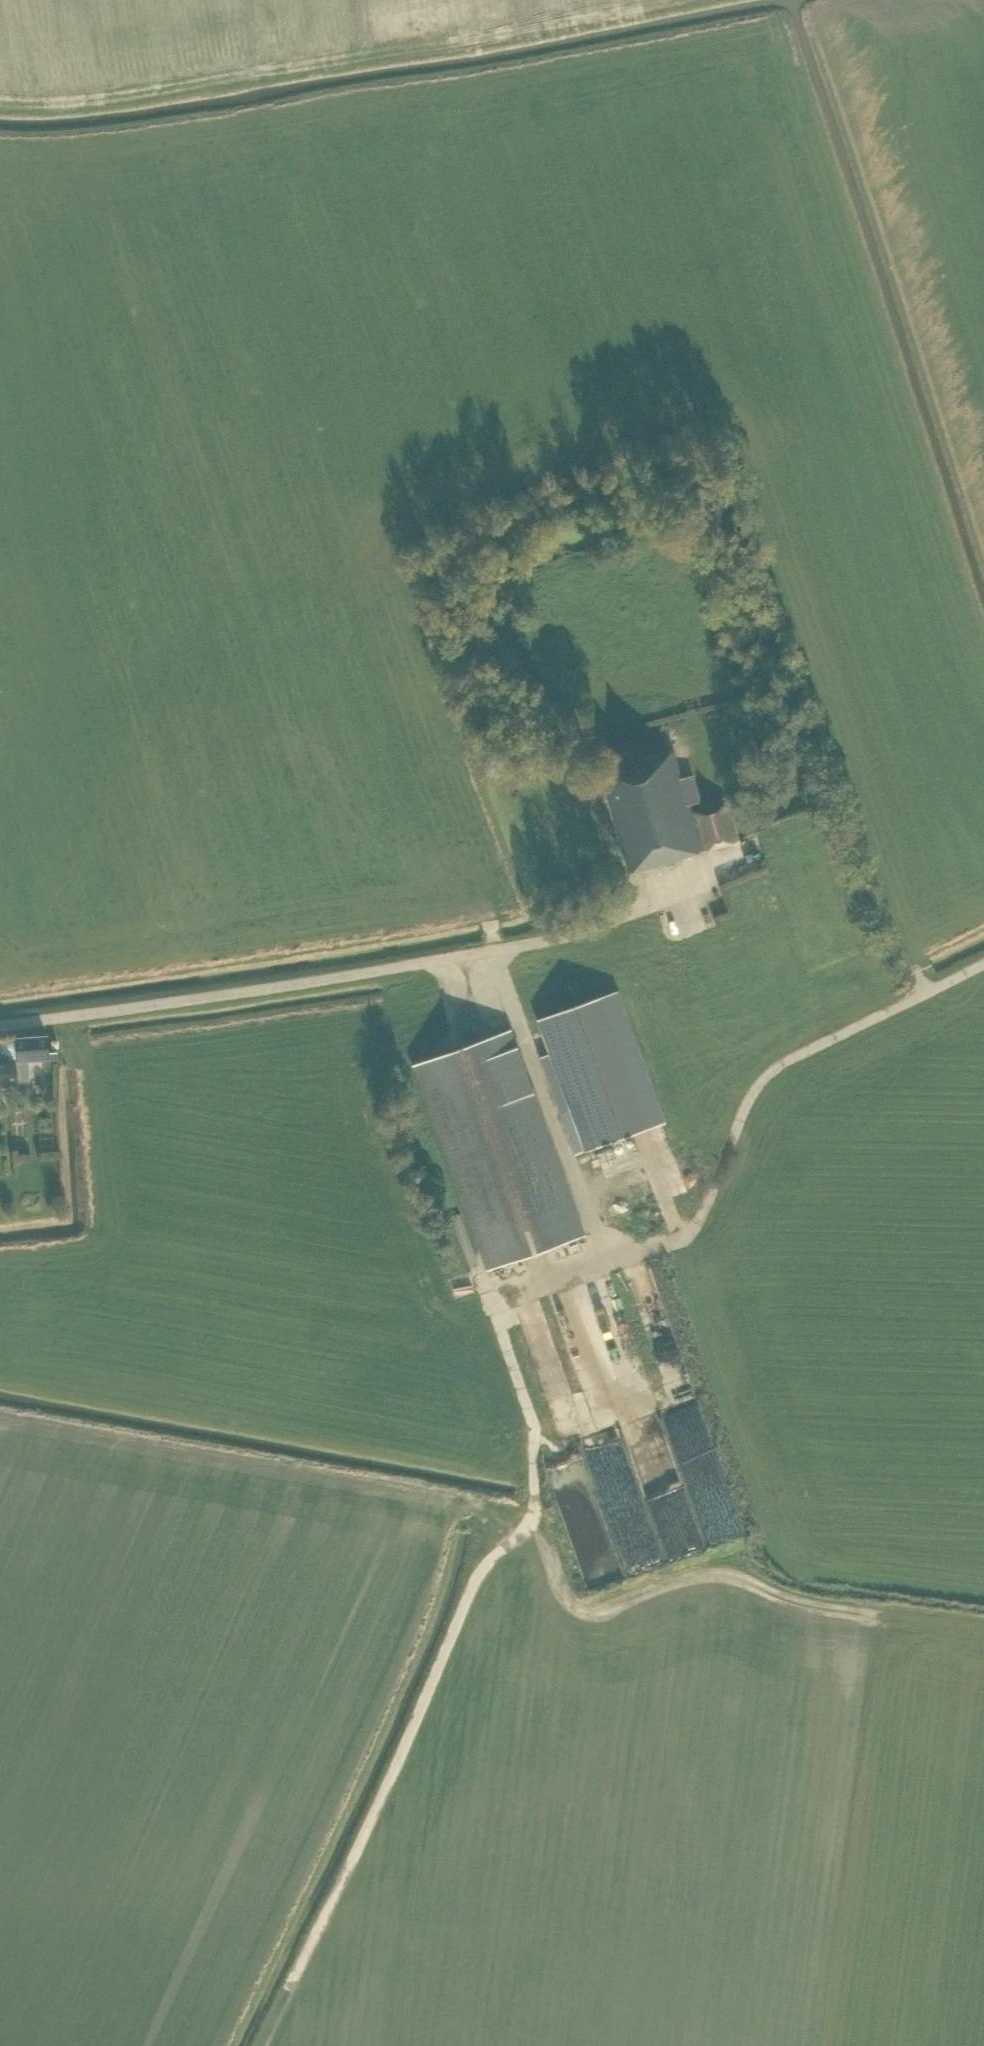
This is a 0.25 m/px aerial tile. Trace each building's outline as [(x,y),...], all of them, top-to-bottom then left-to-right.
[(632,762),(629,753),(603,759),(611,787),(606,788),(630,872),(739,840),(728,800),(693,811),(675,750),(632,762)] [(750,831),(758,829),(755,819),(746,821),(750,831)] [(388,1009),(428,1120),(434,1118),(489,1270),(587,1234),(513,1029),(459,1049),(438,990),(388,1009)] [(601,997),(537,1021),(585,1153),(650,1129),(601,997)] [(28,1060),(49,1059),(47,1036),(13,1038),(14,1058),(0,1059),(0,1088),(18,1087),(18,1082),(29,1081),(28,1060)] [(454,1305),(443,1309),(446,1318),(466,1312),(463,1301),(475,1297),(468,1273),(446,1279),(454,1305)]
